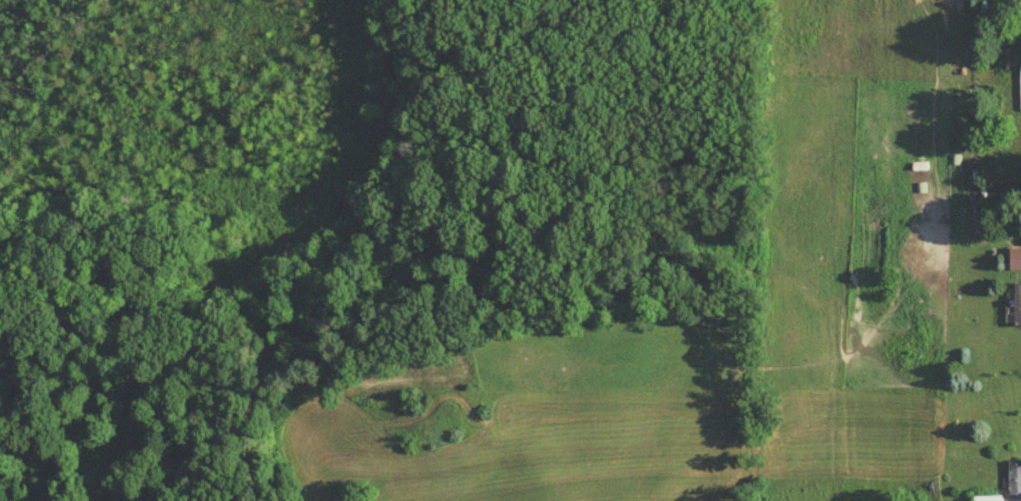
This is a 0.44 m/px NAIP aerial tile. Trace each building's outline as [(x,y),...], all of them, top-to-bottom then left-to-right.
[(1008,253),(1008,275),(1020,275),(1020,253),(1008,253)] [(1020,331),(1020,287),(1012,287),(1012,331),(1020,331)] [(1007,500),(1020,500),(1020,467),(1007,467),(1007,500)]
